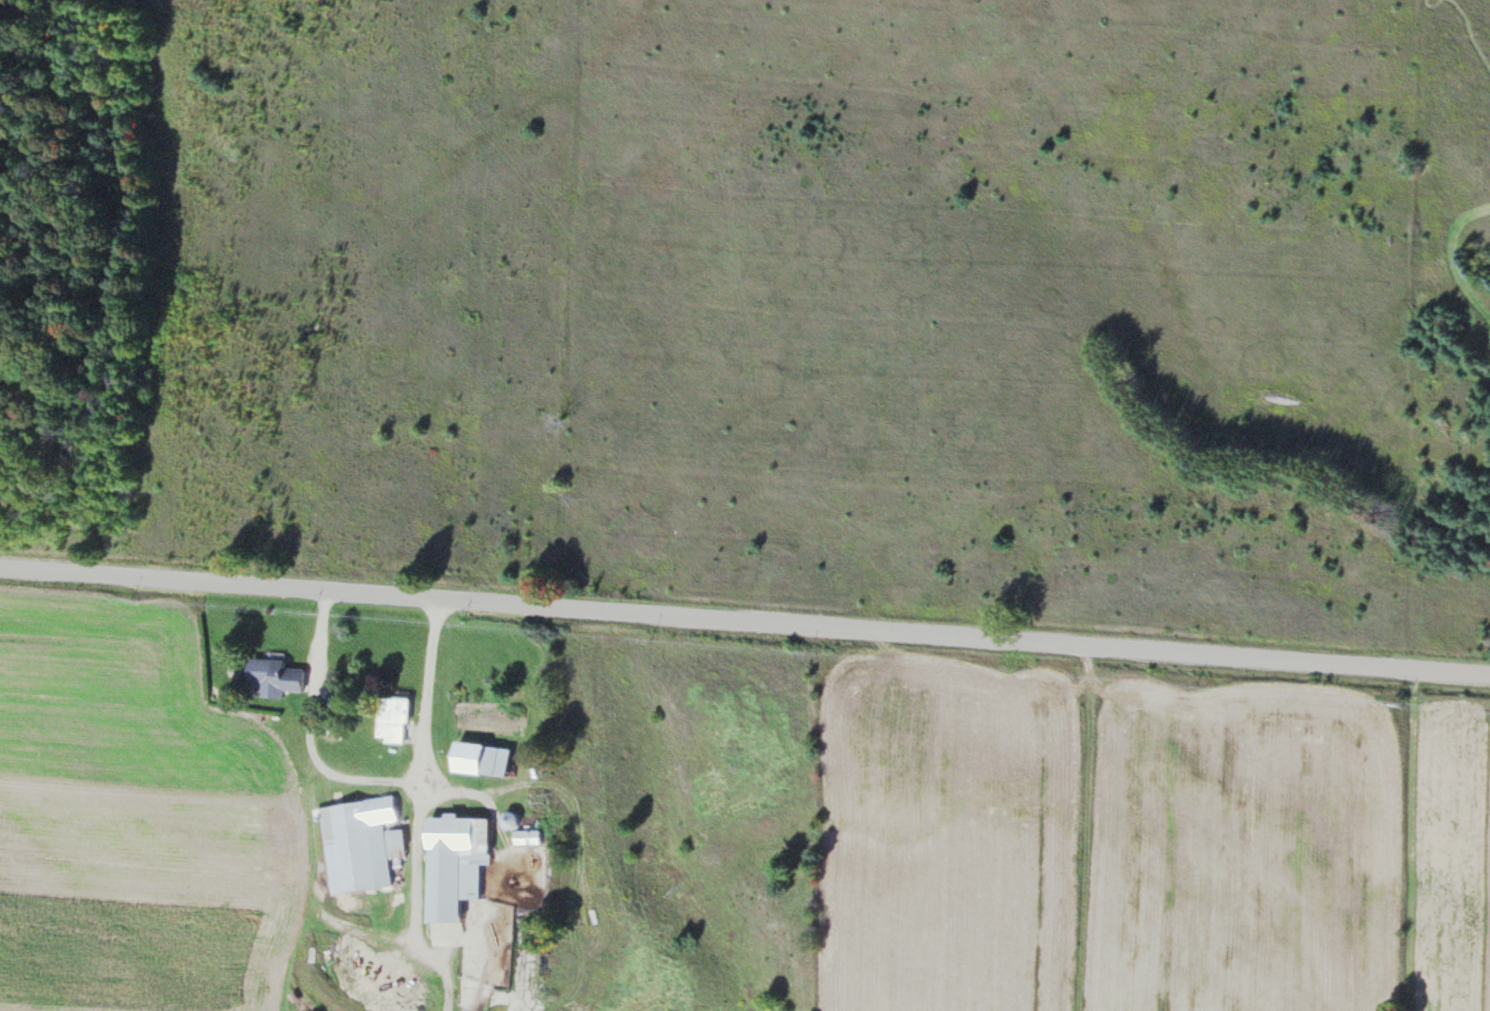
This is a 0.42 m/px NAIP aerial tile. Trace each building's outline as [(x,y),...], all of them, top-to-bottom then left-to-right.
[(289,661),(253,659),(252,682),(266,683),(266,699),(286,700),(287,691),(308,692),(309,670),(288,668),(289,661)] [(412,744),(413,699),(382,698),(381,743),(412,744)] [(513,777),(515,748),(461,743),(458,773),(513,777)] [(337,895),(396,887),(388,836),(397,835),(399,848),(409,846),(407,830),(387,833),(386,824),(402,822),(398,798),(324,809),(337,895)] [(505,826),(519,831),(524,816),(510,811),(505,826)] [(433,819),(433,923),(467,923),(467,900),(488,900),(488,865),(494,865),(494,819),(463,819),(463,814),(450,815),(450,819),(433,819)] [(518,846),(545,846),(545,832),(518,832),(518,846)]
